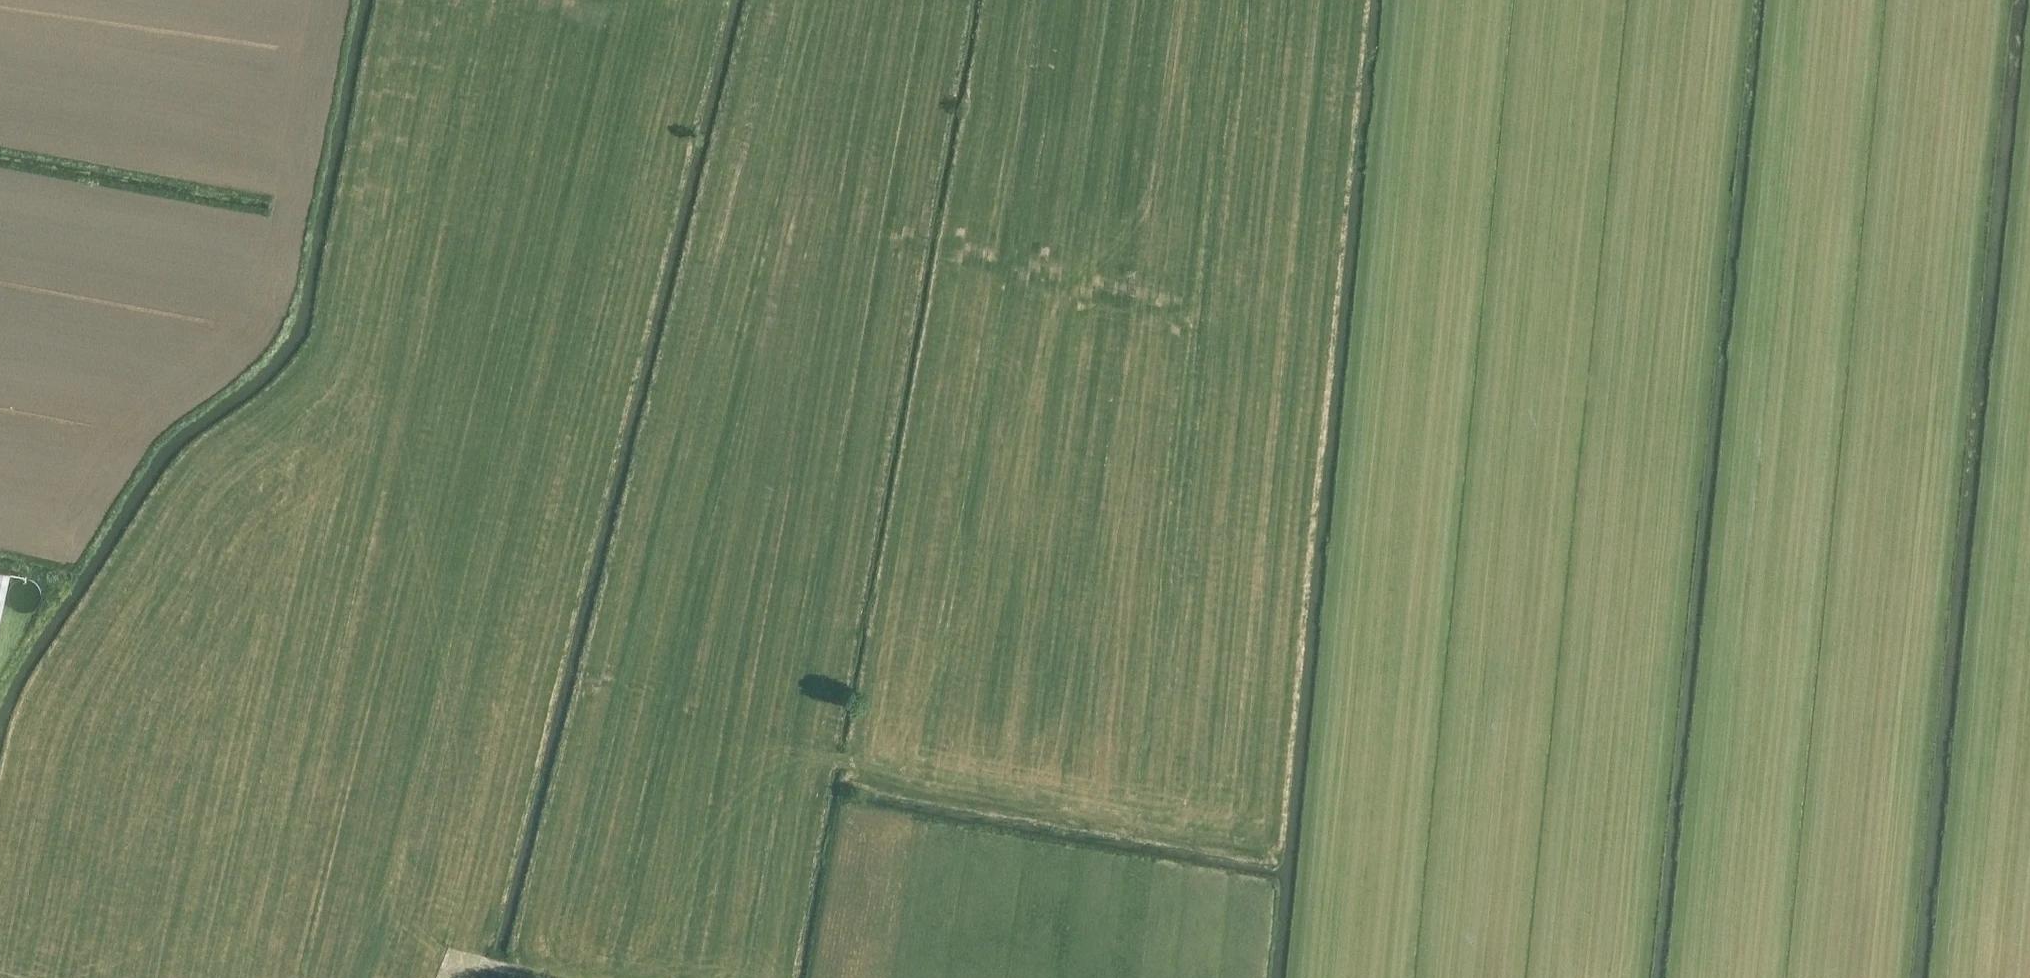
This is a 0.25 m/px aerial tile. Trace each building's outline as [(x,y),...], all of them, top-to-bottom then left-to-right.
[(11,571),(0,568),(0,623),(11,571)]
